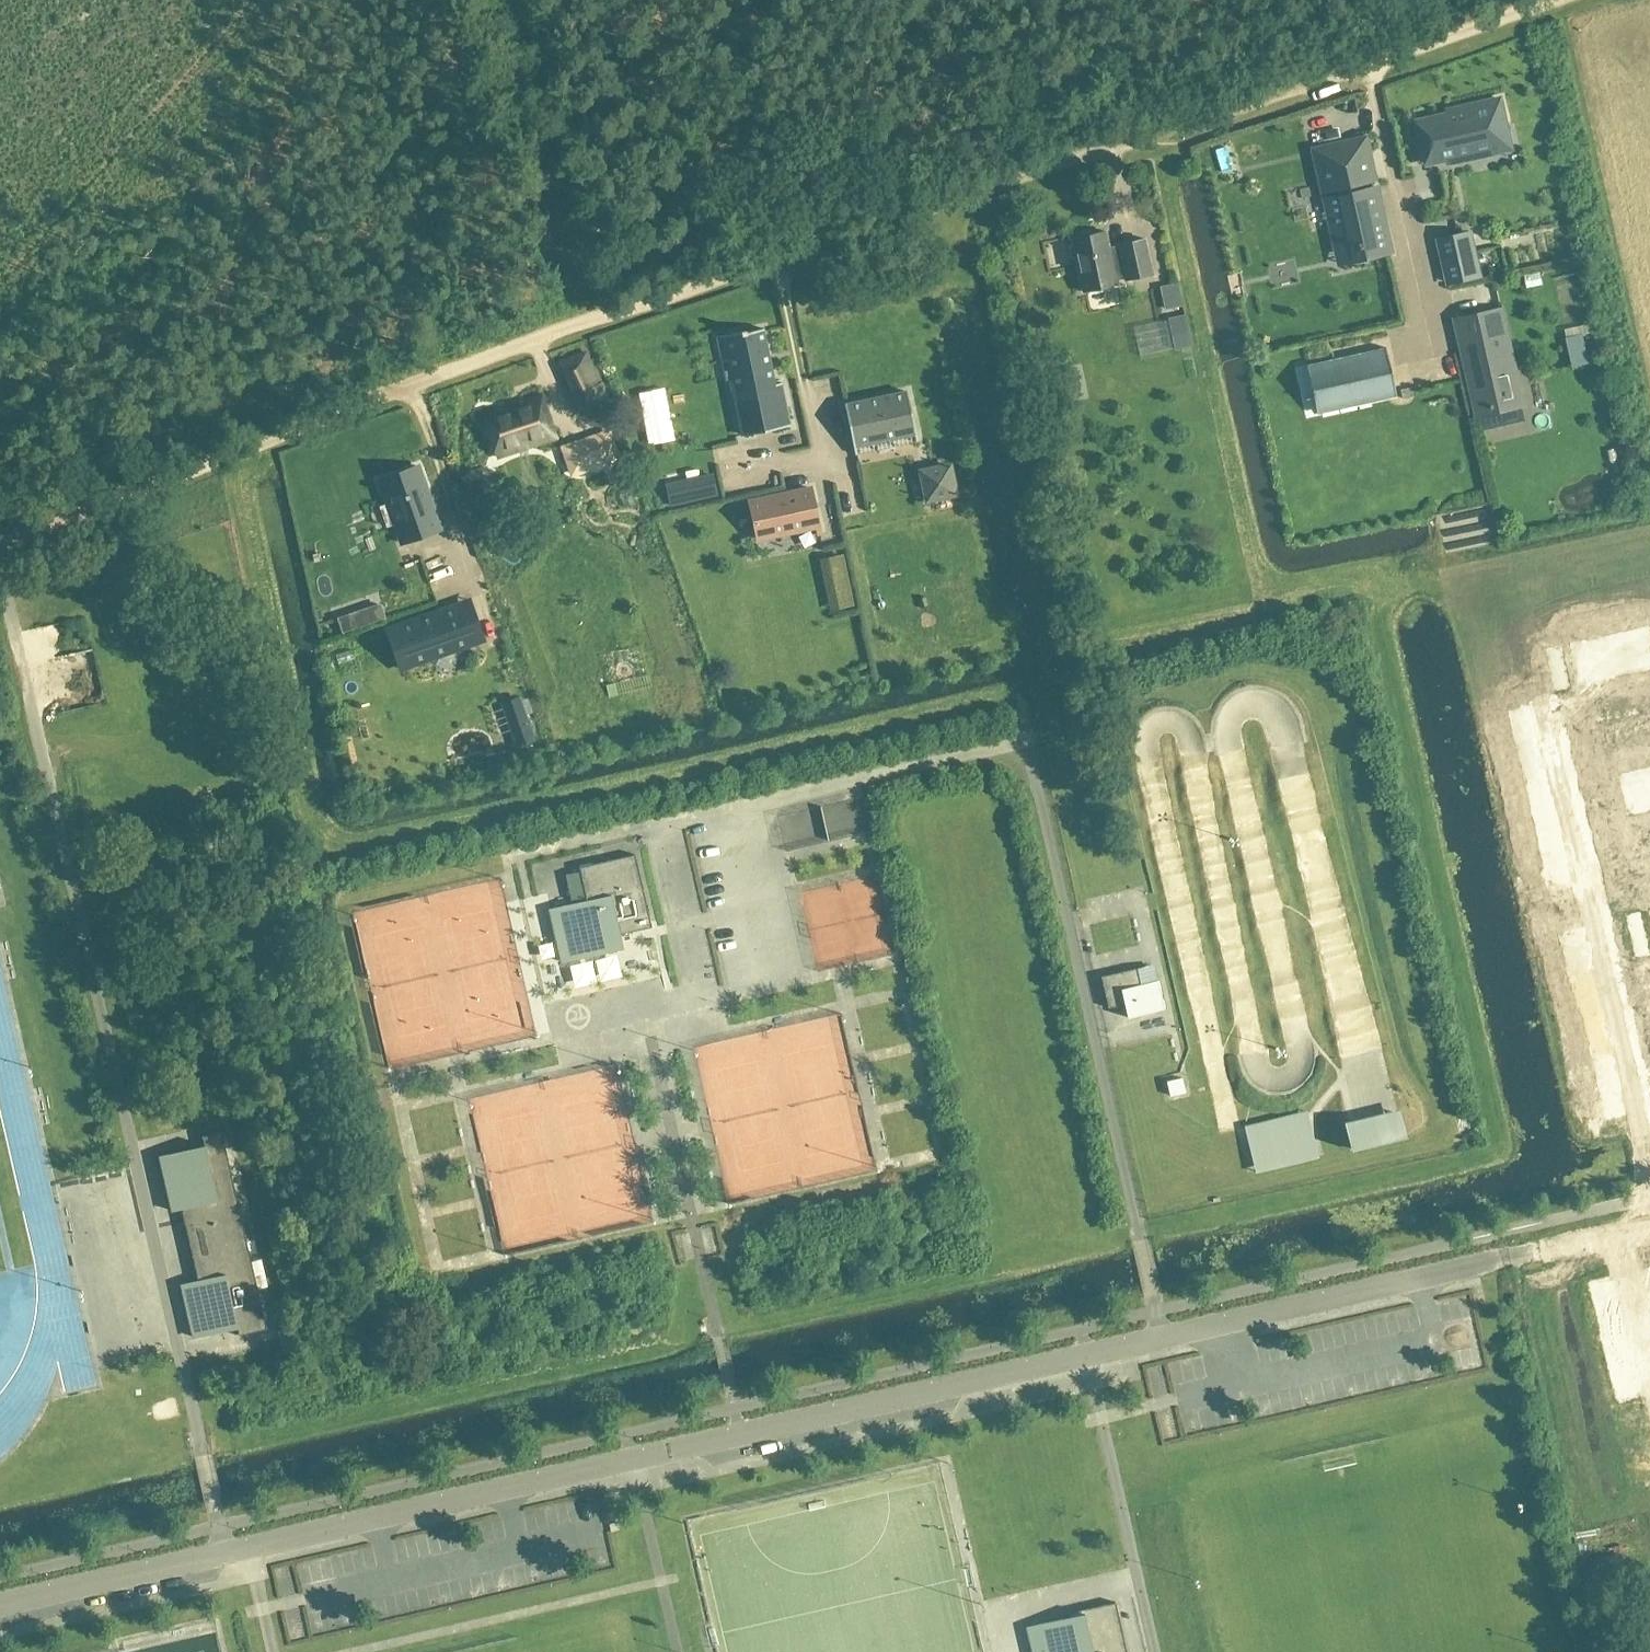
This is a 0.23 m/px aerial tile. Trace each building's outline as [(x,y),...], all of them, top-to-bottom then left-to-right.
[(1511,144),(1501,99),(1447,111),(1448,115),(1418,121),(1427,164),(1449,159),(1448,158),(1511,144)] [(1324,192),(1374,181),(1364,140),(1315,151),(1324,192)] [(1375,187),(1325,198),(1337,249),(1359,244),(1362,259),(1390,253),(1382,217),(1380,207),(1375,187)] [(1076,238),(1071,239),(1072,244),(1069,249),(1070,259),(1076,262),(1083,292),(1117,285),(1116,281),(1125,279),(1125,280),(1152,274),(1145,239),(1118,245),(1119,250),(1110,252),(1106,232),(1092,235),(1088,232),(1078,234),(1076,238)] [(1449,283),(1479,276),(1469,233),(1439,240),(1449,283)] [(1458,321),(1463,345),(1478,411),(1496,407),(1503,406),(1503,405),(1521,401),(1500,310),(1457,320),(1458,321)] [(744,436),(791,426),(782,383),(775,384),(770,362),(767,363),(766,355),(769,354),(763,329),(746,332),(745,330),(716,337),(722,363),(736,360),(739,376),(732,378),(744,436)] [(1317,415),(1397,397),(1386,348),(1306,366),(1317,415)] [(559,363),(582,418),(610,405),(596,367),(593,368),(586,352),(559,363)] [(907,393),(845,406),(855,455),(857,455),(855,447),(901,437),(914,434),(916,442),(918,442),(916,434),(907,393)] [(497,458),(556,438),(542,396),(483,416),(497,458)] [(950,466),(935,469),(921,472),(926,494),(927,500),(956,494),(950,466)] [(379,481),(401,543),(440,529),(418,467),(407,471),(407,472),(391,477),(391,476),(379,481)] [(483,467),(472,470),(475,479),(486,476),(483,467)] [(707,477),(693,480),(698,500),(712,496),(707,477)] [(811,488),(749,501),(758,540),(819,527),(820,533),(817,534),(821,534),(811,488)] [(842,553),(819,559),(830,608),(852,604),(842,553)] [(471,646),(456,605),(398,625),(413,666),(471,646)] [(1630,632),(1640,671),(1649,668),(1649,646),(1646,629),(1630,632)] [(1630,632),(1615,636),(1624,674),(1640,671),(1630,632)] [(1615,636),(1600,640),(1609,678),(1624,674),(1615,636)] [(1600,640),(1584,643),(1593,682),(1609,678),(1600,640)] [(1584,643),(1569,647),(1578,685),(1593,682),(1584,643)] [(1635,773),(1644,811),(1649,810),(1649,769),(1635,773)] [(1635,773),(1620,776),(1629,815),(1644,811),(1635,773)] [(635,855),(580,867),(581,870),(582,875),(588,900),(588,901),(571,905),(550,910),(562,963),(624,948),(621,935),(652,928),(635,855)] [(588,901),(588,900),(582,875),(581,870),(564,874),(571,905),(588,901)] [(1255,889),(1258,903),(1274,900),(1272,886),(1255,889)] [(1163,1009),(1156,982),(1142,985),(1138,968),(1101,977),(1108,1008),(1125,1005),(1128,1018),(1128,1017),(1163,1009)] [(1185,1093),(1182,1078),(1167,1081),(1171,1096),(1185,1093)] [(1405,1137),(1404,1132),(1400,1114),(1346,1127),(1351,1144),(1352,1150),(1405,1137)] [(1266,1155),(1301,1152),(1300,1131),(1284,1132),(1285,1146),(1265,1147),(1266,1155)] [(239,1336),(267,1329),(222,1132),(202,1136),(203,1143),(155,1154),(169,1212),(182,1209),(198,1281),(182,1285),(194,1338),(237,1328),(239,1336)] [(620,1530),(618,1522),(609,1524),(611,1532),(620,1530)] [(1037,1626),(1043,1651),(1128,1651),(1116,1602),(1067,1614),(1068,1618),(1037,1626)]
